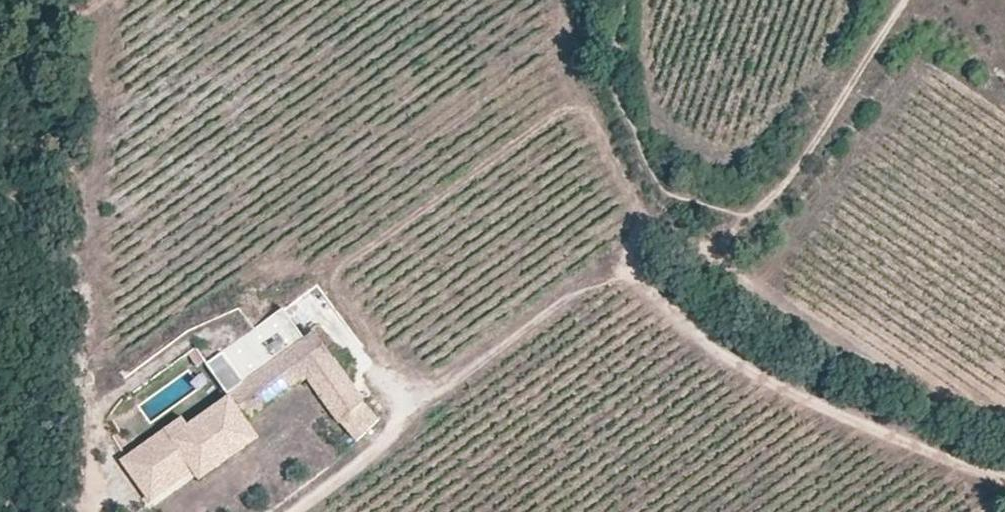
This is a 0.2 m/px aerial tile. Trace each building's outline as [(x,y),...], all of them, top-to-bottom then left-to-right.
[(228,395),(306,340),(284,310),(206,365),(228,395)] [(122,461),(149,500),(194,468),(190,462),(206,451),(216,465),(243,446),(230,427),(244,417),(245,420),(307,376),(352,439),(379,421),(317,333),(306,340),(228,395),(229,398),(188,426),(182,418),(122,461)] [(197,367),(204,362),(196,350),(188,355),(197,367)] [(245,420),(244,417),(230,427),(243,446),(257,437),(245,420)] [(200,477),(216,465),(206,451),(190,462),(194,468),(200,477)]
